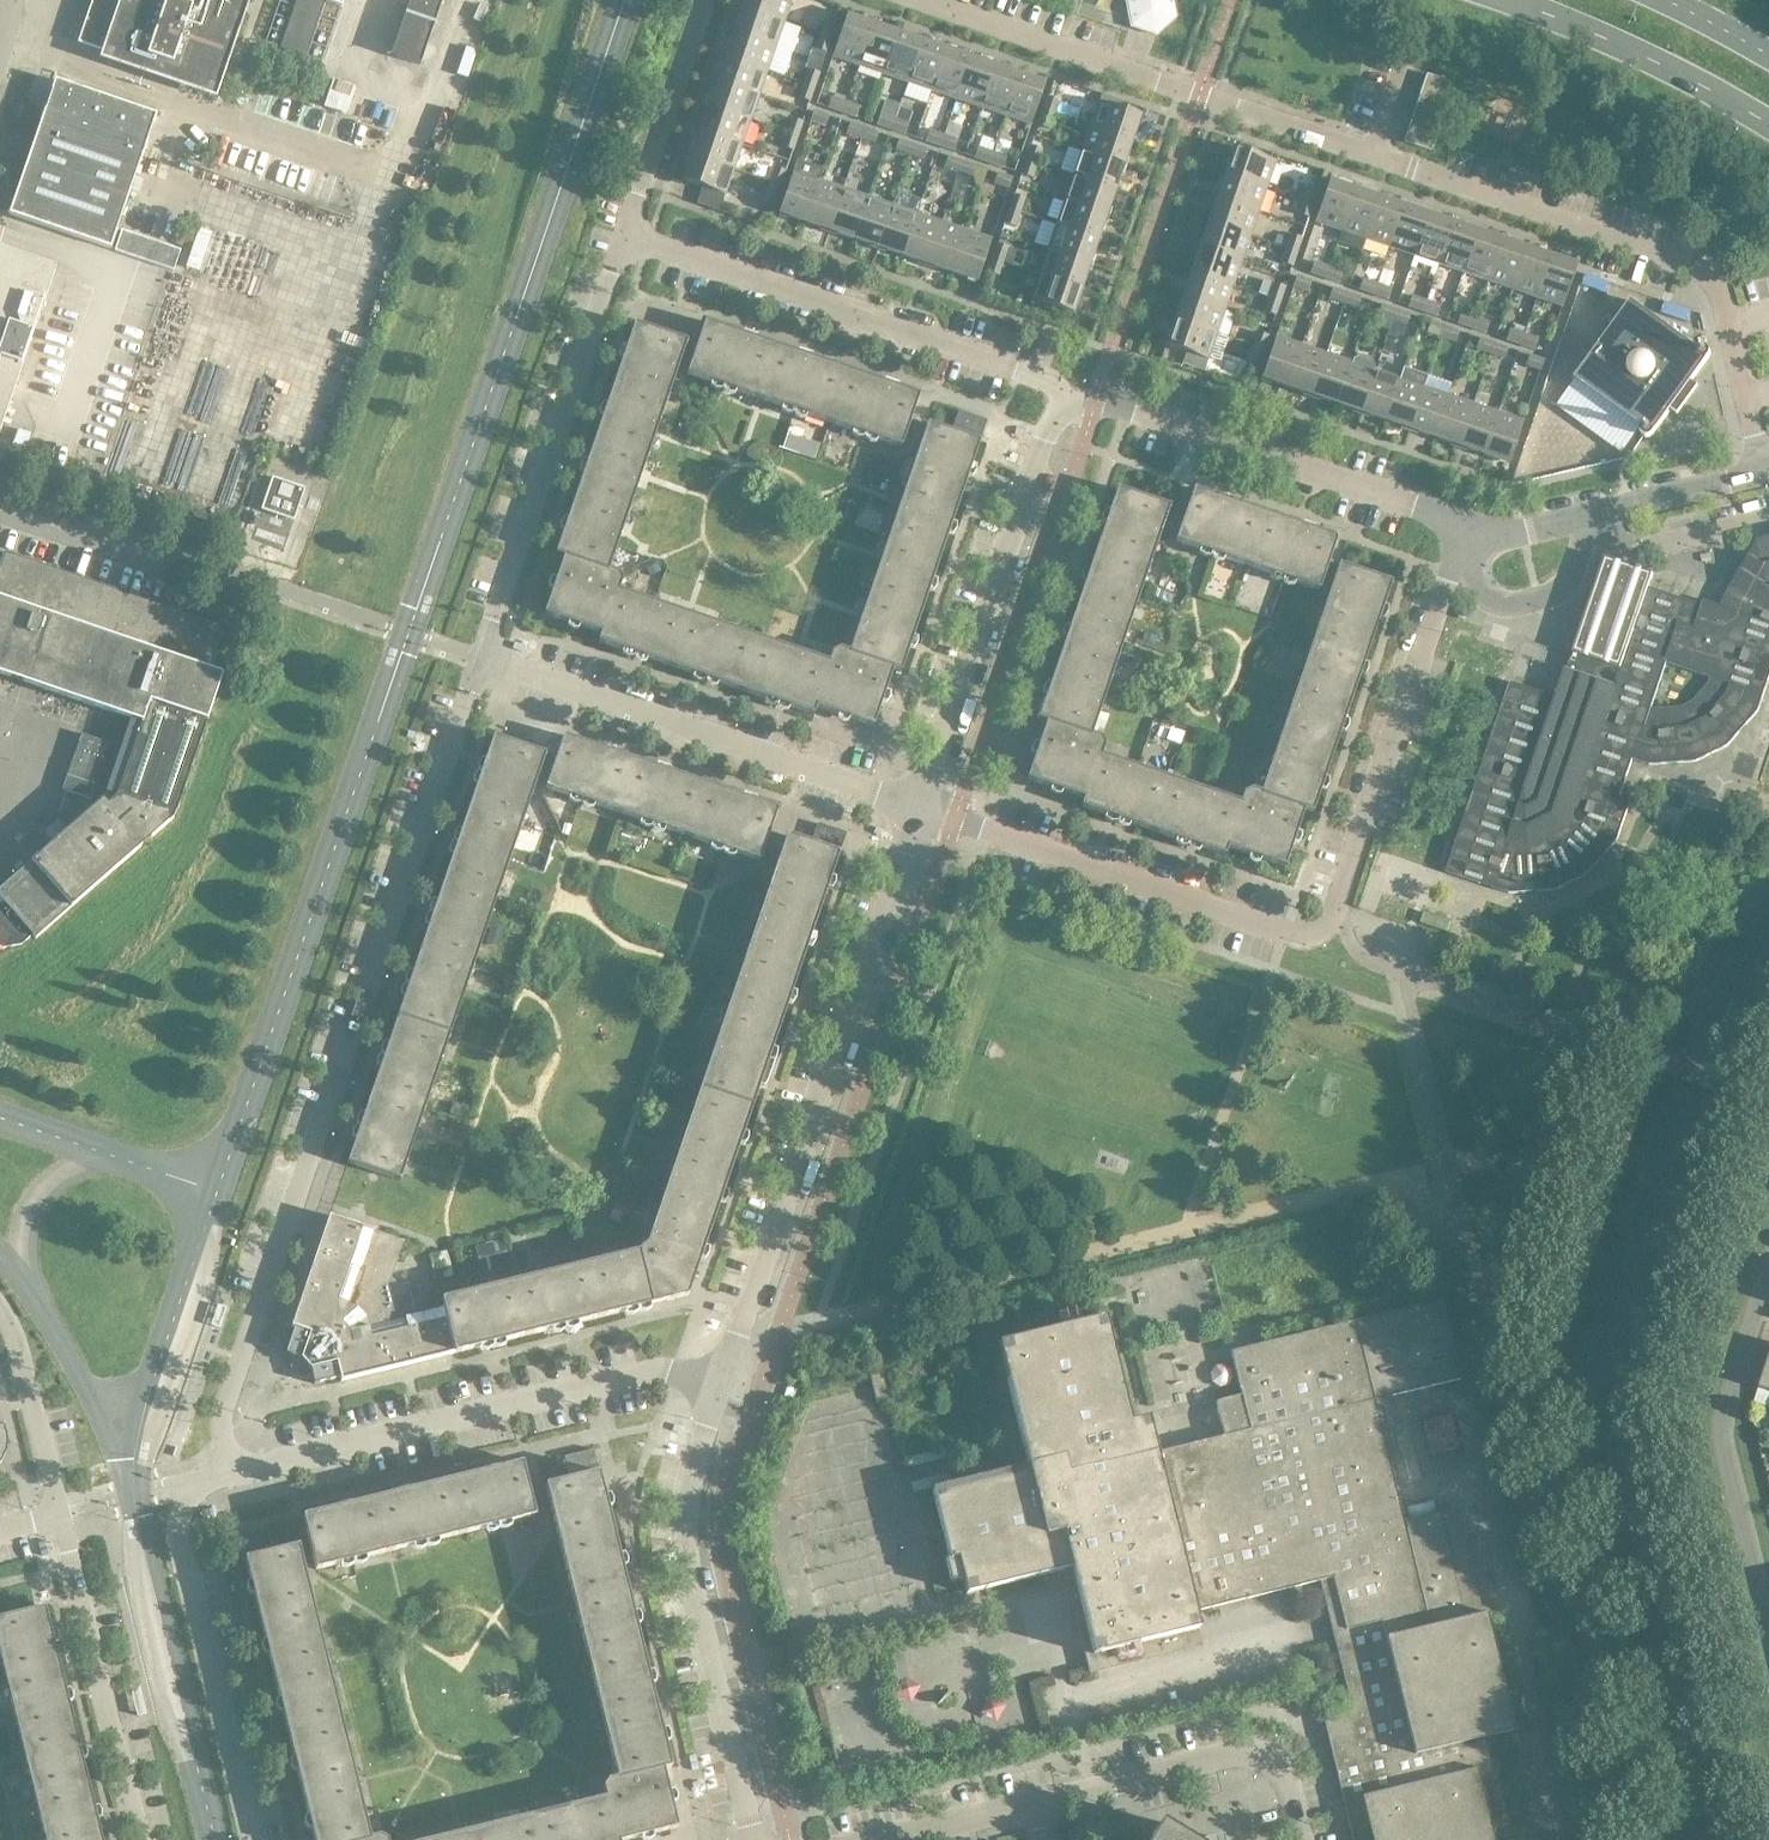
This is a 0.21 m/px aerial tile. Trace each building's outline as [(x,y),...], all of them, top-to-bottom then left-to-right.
[(77,43),(102,52),(100,60),(216,100),(250,0),(92,0),(77,43)] [(294,5),(280,0),(278,0),(277,1),(294,6),(290,19),(273,13),(273,15),(289,21),(285,33),(268,27),(268,29),(284,35),(280,46),(264,41),(263,42),(276,47),(275,50),(281,52),(282,49),(324,63),(324,62),(307,55),(311,43),(328,49),(329,48),(311,42),(316,30),(333,36),(333,34),(317,28),(321,15),(338,21),(339,20),(321,14),(325,1),(343,7),(345,0),(296,0),(294,5)] [(391,52),(421,62),(442,0),(409,0),(391,52)] [(741,8),(783,22),(791,0),(744,0),(741,8)] [(1126,1),(1131,26),(1155,35),(1175,18),(1171,0),(1127,0),(1126,1)] [(783,22),(741,8),(733,32),(775,47),(783,22)] [(872,24),(846,15),(832,57),(857,66),(872,24)] [(835,24),(825,21),(820,35),(830,38),(835,24)] [(896,32),(872,24),(857,66),(882,74),(896,32)] [(775,47),(733,32),(725,57),(766,71),(775,47)] [(921,41),(896,32),(882,74),(906,82),(921,41)] [(830,38),(820,35),(815,49),(826,53),(830,38)] [(945,49),(921,41),(906,82),(931,91),(945,49)] [(970,57),(945,49),(931,91),(955,99),(970,57)] [(766,71),(725,57),(716,81),(758,96),(766,71)] [(994,66),(970,57),(955,99),(980,107),(994,66)] [(1019,74),(994,66),(980,107),(1004,116),(1019,74)] [(818,73),(808,70),(803,84),(814,87),(818,73)] [(1044,83),(1019,74),(1004,116),(1030,125),(1044,83)] [(1453,83),(1426,74),(1421,88),(1448,97),(1453,83)] [(55,79),(44,111),(10,206),(8,213),(110,249),(156,114),(55,79)] [(758,96),(716,81),(708,106),(750,120),(758,96)] [(814,87),(803,84),(798,98),(809,102),(814,87)] [(1448,97),(1421,88),(1416,101),(1443,111),(1448,97)] [(845,102),(831,97),(827,108),(841,113),(845,102)] [(1058,100),(1047,97),(1042,111),(1053,115),(1058,100)] [(1140,116),(1098,101),(1089,127),(1131,141),(1140,116)] [(1443,111),(1416,101),(1412,115),(1439,124),(1443,111)] [(859,107),(845,102),(841,113),(855,118),(859,107)] [(750,120),(708,106),(700,130),(741,145),(750,120)] [(828,116),(813,111),(810,121),(824,126),(828,116)] [(1053,115),(1042,111),(1037,125),(1048,129),(1053,115)] [(894,119),(880,114),(876,125),(890,129),(894,119)] [(1439,124),(1412,115),(1407,128),(1434,137),(1439,124)] [(802,122),(791,119),(786,133),(797,136),(802,122)] [(908,124),(894,119),(890,129),(904,134),(908,124)] [(863,128),(849,123),(846,134),(860,138),(863,128)] [(1131,141),(1089,127),(1081,152),(1123,166),(1131,141)] [(878,133),(863,128),(860,138),(874,143),(878,133)] [(1434,137),(1407,128),(1402,142),(1430,151),(1434,137)] [(741,145),(700,130),(691,155),(733,169),(741,145)] [(943,136),(928,131),(925,141),(939,146),(943,136)] [(797,136),(786,133),(782,147),(792,150),(797,136)] [(957,141),(943,136),(939,146),(953,151),(957,141)] [(912,145),(898,140),(895,150),(909,155),(912,145)] [(927,150),(912,145),(909,155),(923,160),(927,150)] [(1041,149),(1030,146),(1026,160),(1036,163),(1041,149)] [(1274,162),(1233,147),(1224,173),(1266,187),(1274,162)] [(992,152),(977,148),(974,158),(988,163),(992,152)] [(1006,157),(992,152),(988,163),(1002,168),(1006,157)] [(1123,166),(1081,152),(1073,176),(1114,190),(1123,166)] [(733,169),(691,155),(682,181),(724,195),(733,169)] [(961,161),(947,156),(944,167),(958,172),(961,161)] [(1036,163),(1026,160),(1021,174),(1031,178),(1036,163)] [(822,170),(796,161),(778,213),(804,222),(818,180),(822,170)] [(975,166),(961,161),(958,172),(972,177),(975,166)] [(785,171),(775,168),(770,182),(780,185),(785,171)] [(1012,178),(997,173),(993,184),(1008,189),(1012,178)] [(1266,187),(1224,173),(1216,198),(1257,212),(1266,187)] [(1114,190),(1073,176),(1064,200),(1106,215),(1114,190)] [(843,189),(818,180),(804,222),(828,230),(843,189)] [(1354,189),(1329,180),(1314,222),(1340,231),(1354,189)] [(780,185),(770,182),(765,196),(775,200),(780,185)] [(1318,189),(1307,186),(1302,200),(1313,203),(1318,189)] [(867,197),(843,189),(828,230),(853,239),(867,197)] [(1379,197),(1354,189),(1340,231),(1364,239),(1379,197)] [(1024,198),(1014,195),(1009,209),(1019,212),(1024,198)] [(892,206),(867,197),(853,239),(877,247),(892,206)] [(1403,206),(1379,197),(1364,239),(1389,247),(1403,206)] [(1257,212),(1216,198),(1207,222),(1249,236),(1257,212)] [(1106,215),(1064,200),(1056,225),(1098,239),(1106,215)] [(1313,203),(1302,200),(1298,214),(1308,218),(1313,203)] [(916,214),(892,206),(877,247),(902,256),(916,214)] [(1428,214),(1403,206),(1389,247),(1413,256),(1428,214)] [(1019,212),(1009,209),(1004,223),(1014,227),(1019,212)] [(941,222),(916,214),(902,256),(926,264),(941,222)] [(1452,222),(1428,214),(1413,256),(1438,264),(1452,222)] [(965,231),(941,222),(926,264),(951,272),(965,231)] [(1249,236),(1207,222),(1199,247),(1241,261),(1249,236)] [(1477,231),(1452,222),(1438,264),(1462,272),(1477,231)] [(1098,239),(1056,225),(1048,249),(1089,264),(1098,239)] [(991,239),(965,231),(951,272),(976,281),(991,239)] [(1501,239),(1477,231),(1462,272),(1487,281),(1501,239)] [(120,232),(114,251),(173,271),(179,253),(120,232)] [(1301,238),(1290,235),(1286,249),(1296,252),(1301,238)] [(1525,247),(1501,239),(1487,281),(1511,289),(1525,247)] [(1007,247),(997,244),(992,258),(1002,261),(1007,247)] [(1241,261),(1199,247),(1191,271),(1232,285),(1241,261)] [(1550,256),(1525,247),(1511,289),(1536,298),(1550,256)] [(0,248),(0,429),(55,267),(0,248)] [(1089,264),(1048,249),(1039,274),(1081,288),(1089,264)] [(1296,252),(1286,249),(1281,263),(1291,267),(1296,252)] [(1576,265),(1550,256),(1536,298),(1561,306),(1576,265)] [(1002,261),(992,258),(987,272),(998,276),(1002,261)] [(1327,267),(1313,263),(1310,273),(1324,278),(1327,267)] [(1342,272),(1327,267),(1324,278),(1338,283),(1342,272)] [(1232,285),(1191,271),(1182,295),(1224,310),(1232,285)] [(1081,288),(1039,274),(1030,300),(1072,314),(1081,288)] [(1380,274),(1377,282),(1387,286),(1389,278),(1380,274)] [(1311,281),(1296,276),(1292,286),(1307,292),(1311,281)] [(1376,284),(1362,279),(1359,290),(1373,295),(1376,284)] [(1284,287),(1274,284),(1269,298),(1279,301),(1284,287)] [(1390,289),(1376,284),(1373,295),(1387,299),(1390,289)] [(1346,293),(1332,288),(1328,299),(1342,304),(1346,293)] [(1360,298),(1346,293),(1342,304),(1356,308),(1360,298)] [(1224,310),(1182,295),(1174,320),(1216,334),(1224,310)] [(1425,301),(1411,296),(1408,307),(1422,311),(1425,301)] [(1279,301),(1269,298),(1264,312),(1275,316),(1279,301)] [(1439,306),(1425,301),(1422,311),(1436,316),(1439,306)] [(1575,379),(1555,406),(1617,451),(1637,424),(1641,426),(1641,427),(1640,427),(1640,428),(1640,429),(1640,430),(1640,431),(1640,432),(1640,433),(1640,434),(1641,434),(1641,435),(1642,435),(1642,436),(1643,436),(1643,437),(1644,437),(1645,437),(1645,438),(1646,438),(1647,438),(1648,438),(1649,438),(1649,437),(1650,437),(1651,437),(1651,436),(1652,436),(1652,435),(1709,357),(1709,356),(1710,356),(1710,355),(1710,354),(1710,353),(1710,352),(1710,351),(1710,350),(1709,350),(1709,349),(1709,348),(1708,348),(1708,347),(1707,347),(1706,346),(1705,346),(1704,346),(1703,346),(1702,346),(1701,346),(1700,346),(1700,347),(1699,347),(1699,348),(1698,348),(1698,349),(1688,342),(1631,301),(1575,379)] [(1395,310),(1381,305),(1377,316),(1391,320),(1395,310)] [(1409,315),(1395,310),(1391,320),(1405,325),(1409,315)] [(1474,318),(1460,313),(1457,323),(1471,328),(1474,318)] [(1488,323),(1474,318),(1471,328),(1485,333),(1488,323)] [(1216,334),(1174,320),(1165,346),(1185,352),(1207,360),(1216,334)] [(704,322),(695,347),(686,374),(711,383),(713,376),(724,380),(721,386),(758,399),(776,346),(754,339),(755,337),(753,336),(753,338),(742,335),(743,333),(741,332),(740,334),(704,322)] [(1444,327),(1430,322),(1426,332),(1440,337),(1444,327)] [(686,341),(634,323),(614,383),(666,401),(686,341)] [(1458,332),(1444,327),(1440,337),(1454,342),(1458,332)] [(1523,334),(1509,330),(1505,340),(1520,345),(1523,334)] [(1267,336),(1257,333),(1252,347),(1263,350),(1267,336)] [(1537,339),(1523,334),(1520,345),(1534,350),(1537,339)] [(1301,345),(1275,337),(1261,378),(1286,387),(1301,345)] [(1493,343),(1479,339),(1475,349),(1489,354),(1493,343)] [(1507,348),(1493,343),(1489,354),(1503,359),(1507,348)] [(1325,354),(1301,345),(1286,387),(1311,396),(1325,354)] [(798,354),(776,346),(758,399),(795,411),(797,405),(808,408),(806,415),(829,423),(847,370),(811,358),(812,356),(811,356),(810,358),(799,354),(800,352),(798,352),(798,354)] [(1263,350),(1252,347),(1247,361),(1258,364),(1263,350)] [(1185,352),(1181,362),(1203,370),(1207,360),(1185,352)] [(1350,362),(1325,354),(1311,396),(1335,404),(1350,362)] [(1543,361),(1528,356),(1525,366),(1539,371),(1543,361)] [(1374,371),(1350,362),(1335,404),(1360,412),(1374,371)] [(1403,367),(1399,379),(1384,421),(1409,429),(1423,387),(1427,375),(1403,367)] [(882,382),(847,370),(829,423),(852,431),(854,424),(865,428),(863,435),(901,448),(918,395),(896,387),(896,385),(895,385),(894,387),(883,383),(884,381),(883,381),(882,382)] [(1399,379),(1374,371),(1360,412),(1384,421),(1399,379)] [(666,401),(614,383),(594,439),(647,457),(666,401)] [(1448,396),(1423,387),(1409,429),(1433,437),(1448,396)] [(1472,404),(1448,396),(1433,437),(1458,446),(1472,404)] [(1497,412),(1472,404),(1458,446),(1482,454),(1497,412)] [(986,421),(958,411),(952,427),(981,437),(986,421)] [(1522,421),(1497,412),(1482,454),(1508,463),(1522,421)] [(979,441),(926,423),(907,482),(959,500),(979,441)] [(647,457),(594,439),(575,496),(627,514),(647,457)] [(304,489),(271,478),(260,510),(293,521),(304,489)] [(959,500),(907,482),(887,539),(940,557),(959,500)] [(1169,506),(1116,488),(1108,512),(1096,547),(1149,564),(1169,506)] [(1193,489),(1184,515),(1175,541),(1212,554),(1215,548),(1226,551),(1223,558),(1246,566),(1264,513),(1229,501),(1230,499),(1228,499),(1228,501),(1217,497),(1217,495),(1216,495),(1215,497),(1193,489)] [(627,514),(575,496),(555,554),(563,557),(607,572),(608,570),(627,514)] [(1300,525),(1264,513),(1246,566),(1270,574),(1272,567),(1283,571),(1280,578),(1318,590),(1336,538),(1313,530),(1314,528),(1313,528),(1312,530),(1301,526),(1302,524),(1300,523),(1300,525)] [(1727,746),(1731,742),(1758,711),(1768,678),(1768,538),(1758,540),(1730,586),(1742,593),(1736,603),(1734,610),(1703,600),(1701,605),(1648,587),(1653,574),(1605,557),(1601,568),(1567,669),(1564,669),(1555,697),(1643,727),(1632,759),(1649,765),(1695,762),(1727,746)] [(940,557),(887,539),(867,596),(920,614),(940,557)] [(1149,564),(1096,547),(1077,604),(1129,622),(1149,564)] [(0,561),(0,675),(23,683),(141,723),(135,742),(134,742),(133,744),(134,744),(128,764),(126,764),(126,766),(127,766),(120,786),(119,786),(118,788),(119,788),(117,797),(107,805),(102,800),(32,861),(32,860),(30,861),(32,863),(16,876),(14,875),(13,876),(14,878),(0,890),(0,899),(4,904),(0,908),(0,949),(21,945),(32,935),(35,939),(173,818),(177,807),(178,808),(179,806),(177,806),(184,786),(186,786),(186,784),(185,784),(192,764),(193,764),(194,763),(192,762),(199,742),(201,743),(201,741),(200,740),(222,675),(209,670),(224,627),(3,551),(0,561)] [(607,572),(563,557),(544,614),(600,633),(616,589),(618,590),(622,580),(618,573),(608,570),(607,572)] [(1391,582),(1338,564),(1318,622),(1371,640),(1381,608),(1391,582)] [(688,614),(618,590),(616,589),(600,633),(598,642),(622,650),(624,643),(635,647),(633,654),(670,666),(688,614)] [(867,596),(848,652),(848,654),(892,670),(900,672),(920,614),(867,596)] [(1129,622),(1077,604),(1057,661),(1110,679),(1129,622)] [(759,638),(688,614),(670,666),(706,679),(709,672),(720,676),(717,682),(741,691),(759,638)] [(1371,640),(1318,622),(1298,680),(1351,698),(1371,640)] [(831,663),(828,662),(759,638),(741,691),(764,698),(766,692),(777,695),(775,702),(813,715),(816,707),(831,663)] [(831,652),(828,662),(831,663),(816,707),(873,726),(892,670),(848,654),(848,652),(839,648),(831,652)] [(1110,679),(1057,661),(1037,719),(1045,722),(1090,737),(1091,734),(1110,679)] [(1351,698),(1298,680),(1279,737),(1331,755),(1351,698)] [(1643,727),(1555,697),(1510,682),(1481,767),(1445,872),(1508,893),(1555,890),(1586,875),(1617,840),(1631,800),(1620,796),(1632,759),(1643,727)] [(1090,737),(1045,722),(1026,779),(1083,799),(1098,754),(1101,755),(1104,746),(1100,738),(1091,734),(1090,737)] [(599,748),(563,735),(545,788),(569,796),(571,789),(582,793),(580,800),(616,812),(634,760),(613,752),(614,750),(612,750),(611,752),(601,748),(601,746),(600,746),(599,748)] [(545,753),(493,736),(480,774),(487,776),(483,787),(476,784),(468,807),(521,825),(545,753)] [(1279,737),(1260,792),(1259,795),(1303,810),(1311,813),(1331,755),(1279,737)] [(1170,779),(1101,755),(1098,754),(1083,799),(1080,807),(1118,820),(1120,813),(1131,817),(1129,823),(1152,831),(1170,779)] [(656,767),(634,760),(616,812),(653,825),(656,818),(667,822),(664,829),(687,837),(705,784),(670,772),(671,770),(669,770),(669,771),(658,768),(658,766),(657,765),(656,767)] [(1242,803),(1239,802),(1170,779),(1152,831),(1175,839),(1177,832),(1188,836),(1186,843),(1224,856),(1227,848),(1242,803)] [(740,796),(705,784),(687,837),(711,844),(713,838),(724,841),(721,848),(759,861),(777,809),(754,801),(755,799),(753,798),(753,800),(742,797),(743,795),(741,794),(740,796)] [(1243,793),(1239,802),(1242,803),(1227,848),(1284,867),(1303,810),(1259,795),(1260,792),(1251,789),(1243,793)] [(521,825),(468,807),(460,831),(467,833),(463,844),(457,841),(444,878),(496,896),(521,825)] [(845,833),(817,823),(812,840),(840,849),(845,833)] [(589,830),(586,840),(596,843),(599,833),(589,830)] [(785,836),(785,838),(766,894),(818,912),(838,854),(785,836)] [(496,896),(444,878),(431,915),(438,917),(434,928),(428,926),(420,949),(472,967),(496,896)] [(818,912),(766,894),(746,951),(799,969),(818,912)] [(472,967),(420,949),(412,972),(419,974),(415,985),(408,983),(395,1020),(448,1038),(472,967)] [(799,969),(746,951),(724,1015),(777,1033),(799,969)] [(777,1033),(724,1015),(700,1086),(753,1104),(777,1033)] [(448,1038),(395,1020),(383,1057),(390,1059),(386,1070),(379,1068),(371,1091),(424,1109),(448,1038)] [(753,1104),(700,1086),(678,1150),(731,1168),(753,1104)] [(424,1109),(371,1091),(363,1114),(370,1116),(366,1127),(360,1125),(347,1163),(399,1181),(424,1109)] [(731,1168),(678,1150),(659,1207),(711,1225),(731,1168)] [(711,1225),(659,1207),(647,1242),(638,1251),(651,1305),(674,1299),(673,1292),(684,1282),(691,1284),(711,1225)] [(403,1241),(329,1215),(291,1327),(293,1328),(285,1353),(293,1356),(290,1367),(300,1378),(311,1376),(313,1384),(340,1378),(340,1381),(454,1353),(443,1308),(418,1314),(411,1284),(402,1286),(392,1274),(402,1243),(403,1243),(403,1241)] [(651,1305),(638,1251),(587,1263),(600,1317),(651,1305)] [(558,1256),(545,1259),(549,1273),(561,1270),(558,1256)] [(600,1317),(587,1263),(561,1270),(549,1273),(515,1281),(528,1335),(551,1329),(550,1322),(561,1319),(563,1326),(600,1317)] [(528,1335),(515,1281),(441,1299),(443,1308),(454,1353),(493,1343),(491,1337),(502,1334),(504,1341),(528,1335)] [(1155,1453),(1194,1611),(1319,1581),(1351,1711),(1341,1714),(1345,1732),(1327,1736),(1352,1839),(1494,1839),(1491,1828),(1509,1823),(1487,1737),(1504,1733),(1514,1730),(1485,1613),(1464,1618),(1438,1512),(1403,1521),(1380,1427),(1386,1425),(1381,1407),(1375,1408),(1374,1400),(1461,1379),(1441,1299),(1230,1351),(1241,1395),(1215,1401),(1224,1436),(1155,1453)] [(1198,1629),(1194,1611),(1155,1453),(1147,1418),(1129,1422),(1104,1317),(997,1343),(1027,1466),(1011,1470),(957,1483),(931,1489),(948,1559),(945,1560),(950,1582),(962,1580),(966,1593),(1071,1568),(1092,1655),(1106,1651),(1108,1660),(1110,1663),(1112,1665),(1115,1665),(1140,1659),(1136,1644),(1198,1629)] [(1755,1397),(1768,1402),(1768,1353),(1755,1397)] [(876,1403),(888,1400),(881,1372),(869,1375),(869,1377),(876,1403)] [(597,1466),(593,1449),(569,1455),(564,1457),(568,1473),(597,1466)] [(496,1466),(497,1468),(491,1468),(486,1471),(485,1469),(484,1469),(484,1471),(448,1480),(461,1534),(499,1525),(497,1518),(508,1515),(510,1522),(535,1516),(522,1462),(498,1468),(498,1466),(496,1466)] [(598,1471),(569,1478),(544,1484),(559,1544),(613,1531),(598,1471)] [(461,1534),(448,1480),(412,1489),(411,1487),(410,1487),(410,1489),(404,1489),(399,1492),(399,1490),(397,1490),(398,1492),(375,1498),(388,1552),(412,1546),(410,1539),(422,1536),(423,1543),(461,1534)] [(388,1552),(375,1498),(353,1503),(353,1501),(351,1502),(352,1504),(346,1504),(340,1506),(340,1504),(338,1505),(339,1507),(302,1516),(315,1570),(353,1560),(352,1553),(363,1551),(365,1557),(388,1552)] [(272,1545),(268,1529),(238,1536),(243,1553),(272,1545)] [(627,1589),(613,1531),(559,1544),(573,1602),(627,1589)] [(312,1604),(298,1545),(244,1558),(259,1618),(312,1604)] [(642,1648),(627,1589),(573,1602),(588,1661),(642,1648)] [(327,1663),(312,1604),(259,1618),(273,1677),(327,1663)] [(44,1607),(0,1618),(0,1660),(5,1680),(59,1667),(44,1607)] [(656,1707),(642,1648),(588,1661),(602,1720),(656,1707)] [(341,1722),(327,1663),(273,1677),(287,1735),(341,1722)] [(73,1726),(59,1667),(5,1680),(19,1739),(73,1726)] [(671,1767),(656,1707),(602,1720),(616,1777),(616,1779),(662,1769),(671,1767)] [(356,1781),(341,1722),(287,1735),(302,1794),(356,1781)] [(88,1784),(73,1726),(19,1739),(34,1798),(88,1784)] [(662,1769),(616,1779),(616,1777),(607,1780),(602,1787),(604,1797),(607,1796),(618,1839),(626,1839),(677,1827),(662,1769)] [(356,1781),(302,1794),(313,1839),(370,1839),(370,1838),(356,1781)] [(88,1784),(34,1798),(44,1839),(101,1839),(88,1784)] [(604,1797),(533,1814),(539,1839),(618,1839),(607,1796),(604,1797)] [(533,1814),(460,1832),(462,1839),(539,1839),(533,1814)] [(1159,1822),(1148,1839),(1190,1839),(1159,1822)]
